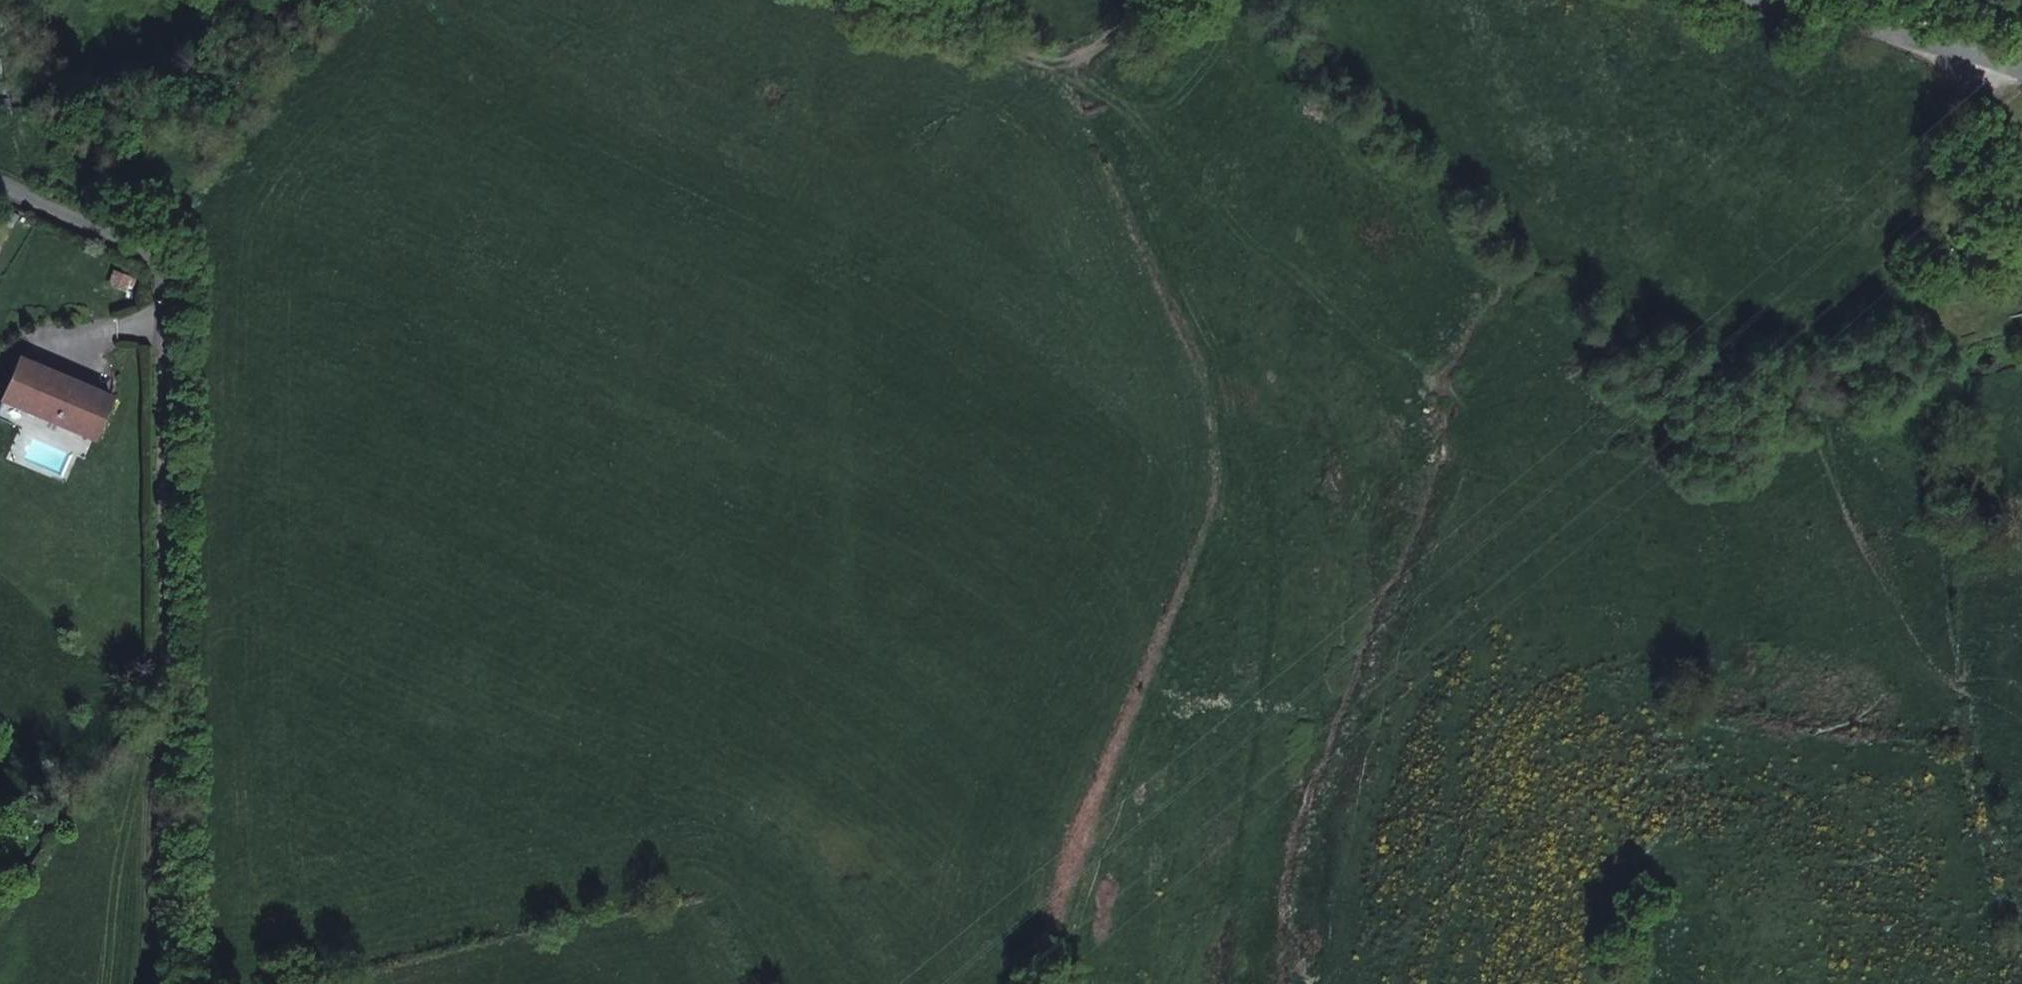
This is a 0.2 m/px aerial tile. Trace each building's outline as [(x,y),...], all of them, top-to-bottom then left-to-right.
[(109,399),(20,359),(3,397),(92,438),(109,399)]
